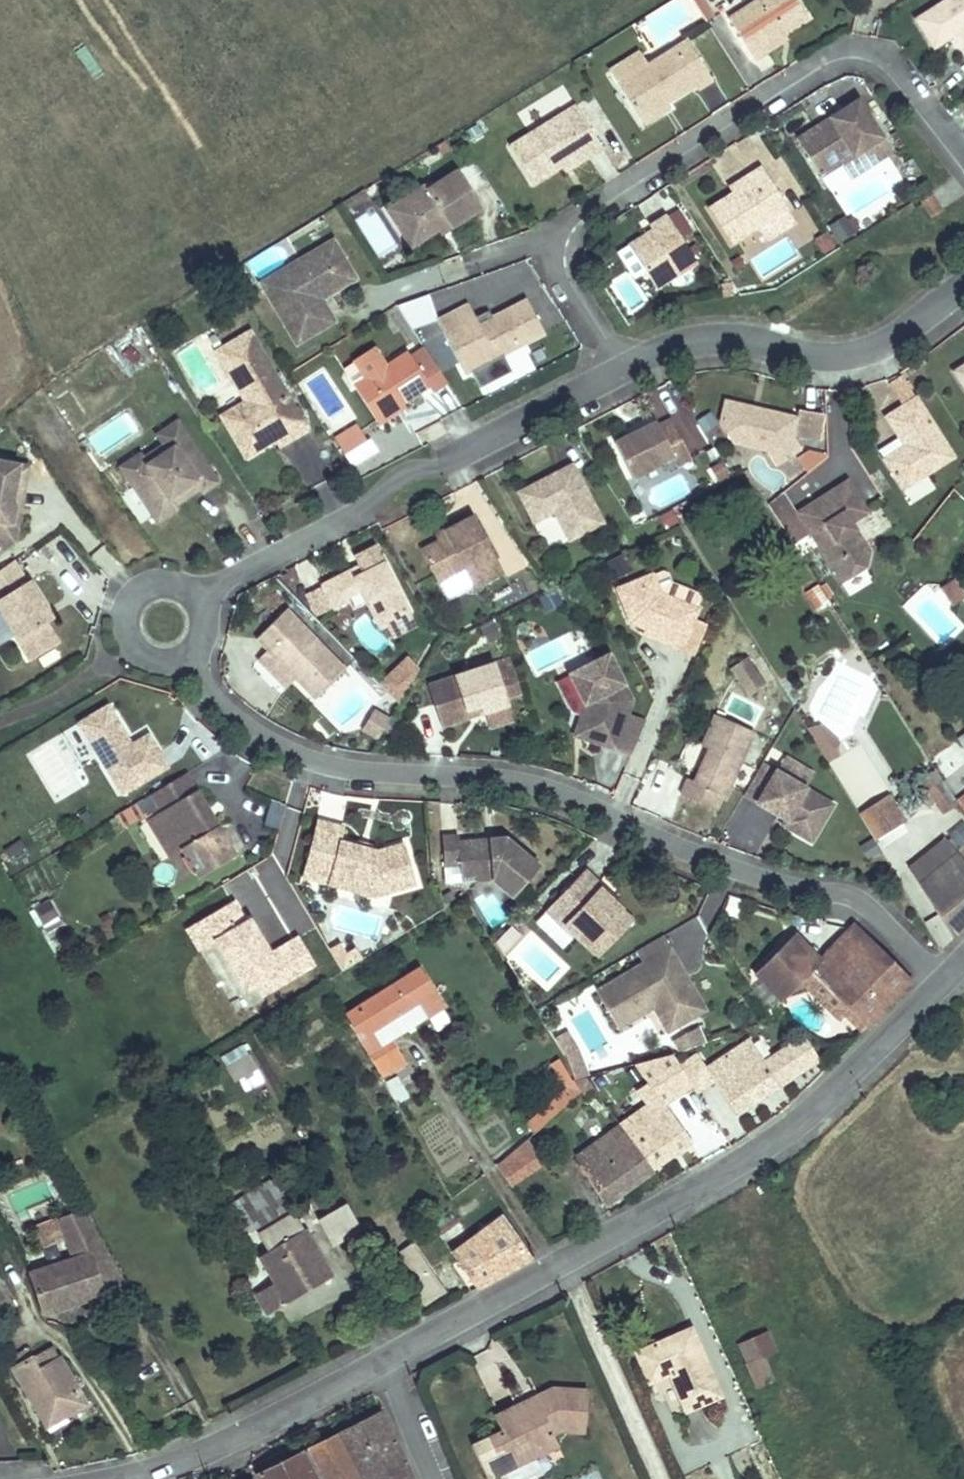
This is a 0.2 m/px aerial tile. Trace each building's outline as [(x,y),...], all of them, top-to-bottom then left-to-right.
[(753,56),(768,47),(764,41),(782,30),(807,14),(797,0),(750,0),(726,16),(753,56)] [(914,16),(932,45),(959,28),(963,36),(963,0),(939,0),(914,16)] [(785,36),(782,30),(764,41),(768,47),(785,36)] [(685,37),(614,82),(637,117),(664,100),(693,82),(696,86),(711,77),(685,37)] [(801,144),(820,175),(881,137),(857,99),(829,117),(833,124),(821,131),(801,144)] [(637,117),(641,122),(668,105),(664,100),(637,117)] [(575,104),(509,145),(532,182),(560,165),(583,150),(588,157),(602,148),(575,104)] [(833,124),(829,117),(817,125),(821,131),(833,124)] [(560,165),(565,171),(588,157),(583,150),(560,165)] [(731,193),(707,207),(730,244),(787,208),(760,166),(746,175),(750,181),(731,193)] [(885,190),(902,185),(898,169),(839,185),(847,217),(865,212),(867,217),(891,211),(885,190)] [(424,185),(406,196),(411,204),(392,216),(410,245),(439,227),(437,224),(446,218),(451,227),(481,208),(458,171),(428,190),(424,185)] [(750,181),(746,175),(727,187),(731,193),(750,181)] [(931,191),(921,198),(931,213),(941,207),(931,191)] [(406,196),(387,208),(392,216),(411,204),(406,196)] [(695,260),(666,214),(650,225),(657,235),(646,242),(642,235),(628,244),(655,286),(695,260)] [(837,244),(858,234),(850,217),(829,227),(837,244)] [(446,218),(437,224),(439,227),(442,232),(451,227),(446,218)] [(657,235),(650,225),(639,231),(642,235),(646,242),(657,235)] [(331,242),(260,282),(294,342),(331,321),(319,299),(316,295),(326,289),(329,293),(352,279),(331,242)] [(628,314),(647,304),(628,271),(610,281),(628,314)] [(326,289),(316,295),(319,299),(329,293),(326,289)] [(429,297),(400,306),(407,331),(436,322),(429,297)] [(478,322),(474,315),(468,301),(436,317),(464,373),(470,370),(479,386),(510,370),(502,354),(544,332),(525,298),(486,318),(489,325),(481,329),(478,322)] [(486,318),(478,322),(481,329),(489,325),(486,318)] [(251,332),(217,352),(247,402),(222,416),(246,457),(270,443),(264,433),(271,429),(277,439),(281,446),(308,430),(251,332)] [(374,346),(353,359),(364,377),(386,363),(374,346)] [(445,381),(430,357),(417,366),(407,350),(386,363),(364,377),(354,384),(375,418),(403,401),(428,385),(432,391),(445,381)] [(956,373),(963,386),(963,368),(956,373)] [(918,397),(887,416),(906,445),(909,450),(903,453),(901,448),(885,458),(904,488),(955,457),(918,397)] [(797,417),(727,400),(722,420),(735,441),(769,447),(779,462),(800,448),(792,437),(797,417)] [(375,418),(380,424),(407,407),(403,401),(375,418)] [(825,414),(800,410),(795,434),(821,439),(825,414)] [(179,420),(158,434),(165,444),(169,450),(148,463),(128,476),(158,522),(178,509),(175,505),(170,497),(196,480),(201,488),(204,492),(219,482),(179,420)] [(636,431),(615,441),(633,477),(674,457),(678,464),(692,458),(674,420),(659,427),(657,421),(644,427),(647,433),(639,437),(636,431)] [(357,425),(335,437),(344,453),(366,440),(357,425)] [(271,429),(264,433),(270,443),(277,439),(271,429)] [(169,450),(165,444),(144,457),(148,463),(169,450)] [(906,445),(901,448),(903,453),(909,450),(906,445)] [(805,450),(796,457),(807,472),(827,456),(805,450)] [(141,453),(121,466),(128,476),(148,463),(144,457),(141,453)] [(0,460),(0,549),(14,539),(16,528),(11,522),(14,505),(20,506),(27,465),(0,460)] [(573,464),(518,492),(533,521),(555,510),(569,539),(603,522),(573,464)] [(201,488),(196,480),(170,497),(175,505),(201,488)] [(811,532),(841,581),(864,567),(868,551),(855,530),(850,533),(846,525),(851,522),(867,512),(847,481),(798,510),(785,490),(768,504),(793,543),(811,532)] [(445,529),(436,534),(447,535),(439,540),(422,548),(438,581),(463,568),(474,588),(504,572),(474,514),(445,529)] [(855,530),(851,522),(846,525),(850,533),(855,530)] [(324,585),(335,607),(349,600),(364,592),(369,601),(382,626),(387,623),(394,636),(417,625),(375,544),(354,554),(364,572),(367,579),(360,583),(356,576),(352,569),(323,584),(324,585)] [(0,568),(0,596),(1,598),(0,598),(0,605),(36,657),(64,638),(50,618),(56,615),(30,577),(28,579),(13,558),(0,568)] [(308,590),(322,584),(311,562),(298,569),(308,590)] [(356,576),(360,583),(367,579),(364,572),(356,576)] [(653,575),(618,590),(631,623),(645,629),(667,639),(665,643),(681,650),(695,656),(707,627),(693,621),(698,610),(661,595),(653,575)] [(941,588),(953,606),(963,599),(963,591),(955,578),(941,588)] [(317,616),(335,607),(324,585),(306,594),(317,616)] [(830,591),(825,594),(833,606),(838,603),(830,591)] [(369,601),(364,592),(349,600),(353,609),(369,601)] [(963,630),(963,625),(940,597),(919,616),(946,646),(963,630)] [(286,609),(256,637),(267,649),(286,668),(291,664),(298,670),(293,675),(295,678),(315,698),(345,669),(286,609)] [(645,629),(643,634),(665,643),(667,639),(645,629)] [(524,653),(536,676),(582,652),(570,630),(524,653)] [(267,649),(258,657),(287,686),(295,678),(293,675),(298,670),(291,664),(286,668),(267,649)] [(643,724),(625,717),(631,700),(608,654),(569,674),(584,703),(584,727),(580,737),(630,754),(643,724)] [(379,683),(399,703),(419,668),(407,657),(379,683)] [(510,658),(428,685),(441,726),(469,717),(466,710),(479,705),(481,713),(508,704),(506,697),(521,692),(510,658)] [(750,696),(764,685),(745,659),(731,669),(750,696)] [(584,703),(569,674),(555,681),(577,724),(584,727),(584,703)] [(126,736),(107,704),(78,722),(121,793),(167,765),(147,733),(130,744),(126,746),(122,738),(126,736)] [(479,705),(466,710),(469,717),(481,713),(479,705)] [(362,731),(377,740),(390,718),(375,710),(362,731)] [(687,780),(681,795),(715,810),(721,795),(725,797),(753,732),(715,715),(702,746),(708,749),(694,782),(687,780)] [(573,735),(580,737),(584,727),(577,724),(573,735)] [(836,759),(844,738),(811,726),(804,748),(836,759)] [(126,736),(122,738),(126,746),(130,744),(126,736)] [(763,763),(744,795),(779,817),(782,811),(788,815),(785,820),(782,826),(811,843),(833,806),(763,763)] [(185,772),(150,793),(161,811),(159,812),(181,849),(197,876),(234,854),(212,817),(207,820),(202,813),(207,810),(185,772)] [(944,782),(930,791),(944,814),(959,804),(956,800),(950,790),(944,782)] [(886,797),(856,815),(869,838),(872,842),(902,825),(886,797)] [(264,826),(281,828),(284,803),(268,801),(264,826)] [(207,810),(202,813),(207,820),(212,817),(207,810)] [(782,811),(779,817),(785,820),(788,815),(782,811)] [(159,812),(146,820),(168,857),(181,849),(159,812)] [(343,828),(317,821),(306,862),(331,869),(328,883),(374,895),(415,883),(404,844),(377,852),(340,842),(343,828)] [(458,836),(442,837),(444,866),(459,865),(460,876),(475,875),(475,881),(491,880),(512,898),(539,868),(505,839),(493,840),(493,844),(486,845),(486,840),(458,842),(458,836)] [(19,839),(1,851),(13,868),(30,856),(19,839)] [(963,931),(963,861),(946,839),(908,868),(955,939),(963,931)] [(331,869),(306,862),(302,876),(328,883),(331,869)] [(584,870),(544,911),(558,925),(560,922),(578,939),(599,959),(633,923),(613,903),(595,886),(598,883),(584,870)] [(598,883),(595,886),(613,903),(615,900),(598,883)] [(230,901),(185,929),(199,951),(214,942),(244,990),(253,985),(260,995),(313,963),(297,937),(268,954),(247,920),(243,923),(230,901)] [(40,904),(28,912),(36,927),(49,919),(40,904)] [(560,922),(558,925),(576,942),(578,939),(560,922)] [(510,925),(494,942),(501,953),(519,934),(510,925)] [(848,1010),(866,1028),(912,983),(855,925),(852,929),(819,961),(809,971),(799,981),(805,988),(815,977),(848,1010)] [(544,988),(566,966),(534,933),(511,955),(544,988)] [(809,971),(819,961),(794,935),(754,974),(780,1000),(799,981),(809,971)] [(339,942),(328,949),(341,970),(361,958),(354,947),(345,952),(339,942)] [(668,950),(654,958),(664,975),(677,979),(682,976),(668,950)] [(654,958),(595,993),(616,1029),(650,1009),(663,1002),(677,1026),(703,1011),(682,976),(677,979),(664,975),(654,958)] [(347,1015),(379,1067),(401,1053),(392,1039),(380,1047),(370,1031),(417,1002),(427,1017),(444,1006),(421,969),(347,1015)] [(815,977),(805,988),(838,1021),(848,1010),(815,977)] [(663,1002),(650,1009),(664,1034),(677,1026),(663,1002)] [(702,1031),(674,1039),(677,1053),(705,1045),(702,1031)] [(800,1038),(781,1050),(796,1072),(814,1060),(800,1038)] [(735,1113),(796,1072),(781,1050),(762,1063),(747,1041),(706,1068),(696,1054),(678,1066),(691,1085),(696,1092),(713,1080),(735,1113)] [(573,1042),(560,1047),(565,1055),(568,1065),(580,1060),(573,1042)] [(238,1094),(262,1083),(245,1047),(221,1058),(238,1094)] [(401,1053),(379,1067),(384,1076),(406,1062),(401,1053)] [(664,1102),(691,1085),(678,1066),(671,1055),(626,1066),(630,1074),(638,1069),(647,1082),(629,1095),(640,1111),(652,1128),(634,1142),(653,1169),(692,1141),(664,1102)] [(580,1060),(568,1065),(573,1080),(586,1077),(580,1060)] [(571,1089),(577,1085),(573,1080),(566,1067),(559,1071),(571,1089)] [(926,1094),(933,1101),(938,1096),(931,1088),(926,1094)] [(652,1128),(640,1111),(620,1124),(634,1142),(652,1128)] [(634,1142),(620,1124),(576,1156),(603,1205),(653,1169),(634,1142)] [(499,1166),(515,1190),(547,1168),(528,1139),(499,1166)] [(335,1245),(363,1229),(347,1201),(319,1217),(335,1245)] [(478,1288),(493,1280),(532,1256),(505,1214),(473,1236),(447,1207),(434,1218),(457,1248),(453,1252),(478,1288)] [(59,1216),(66,1237),(73,1257),(31,1271),(45,1311),(103,1292),(98,1277),(89,1251),(104,1246),(83,1208),(59,1216)] [(295,1211),(261,1231),(270,1248),(276,1258),(266,1264),(276,1281),(256,1292),(268,1313),(288,1302),(283,1295),(309,1280),(313,1287),(332,1276),(295,1211)] [(59,1216),(49,1220),(56,1241),(66,1237),(59,1216)] [(56,1241),(49,1220),(33,1225),(43,1245),(56,1241)] [(115,1265),(104,1246),(89,1251),(98,1277),(115,1265)] [(260,1254),(266,1264),(276,1258),(270,1248),(260,1254)] [(424,1298),(442,1286),(430,1269),(413,1281),(424,1298)] [(17,1304),(0,1276),(0,1314),(17,1304)] [(283,1295),(288,1302),(313,1287),(309,1280),(283,1295)] [(685,1411),(719,1397),(690,1330),(635,1354),(648,1383),(669,1374),(685,1411)] [(772,1352),(764,1332),(737,1344),(745,1364),(756,1387),(772,1380),(761,1357),(772,1352)] [(28,1348),(10,1359),(48,1424),(88,1400),(62,1356),(58,1358),(53,1349),(35,1360),(28,1348)] [(494,1361),(481,1368),(500,1406),(514,1399),(494,1361)] [(534,1400),(538,1408),(530,1411),(527,1404),(494,1419),(501,1435),(473,1448),(487,1478),(491,1478),(558,1448),(553,1437),(561,1433),(586,1436),(587,1394),(552,1392),(534,1400)] [(534,1400),(527,1404),(530,1411),(538,1408),(534,1400)] [(336,1434),(359,1478),(365,1478),(404,1460),(380,1411),(336,1434)] [(336,1434),(257,1474),(260,1478),(359,1478),(336,1434)] [(404,1460),(365,1478),(412,1478),(404,1460)]
